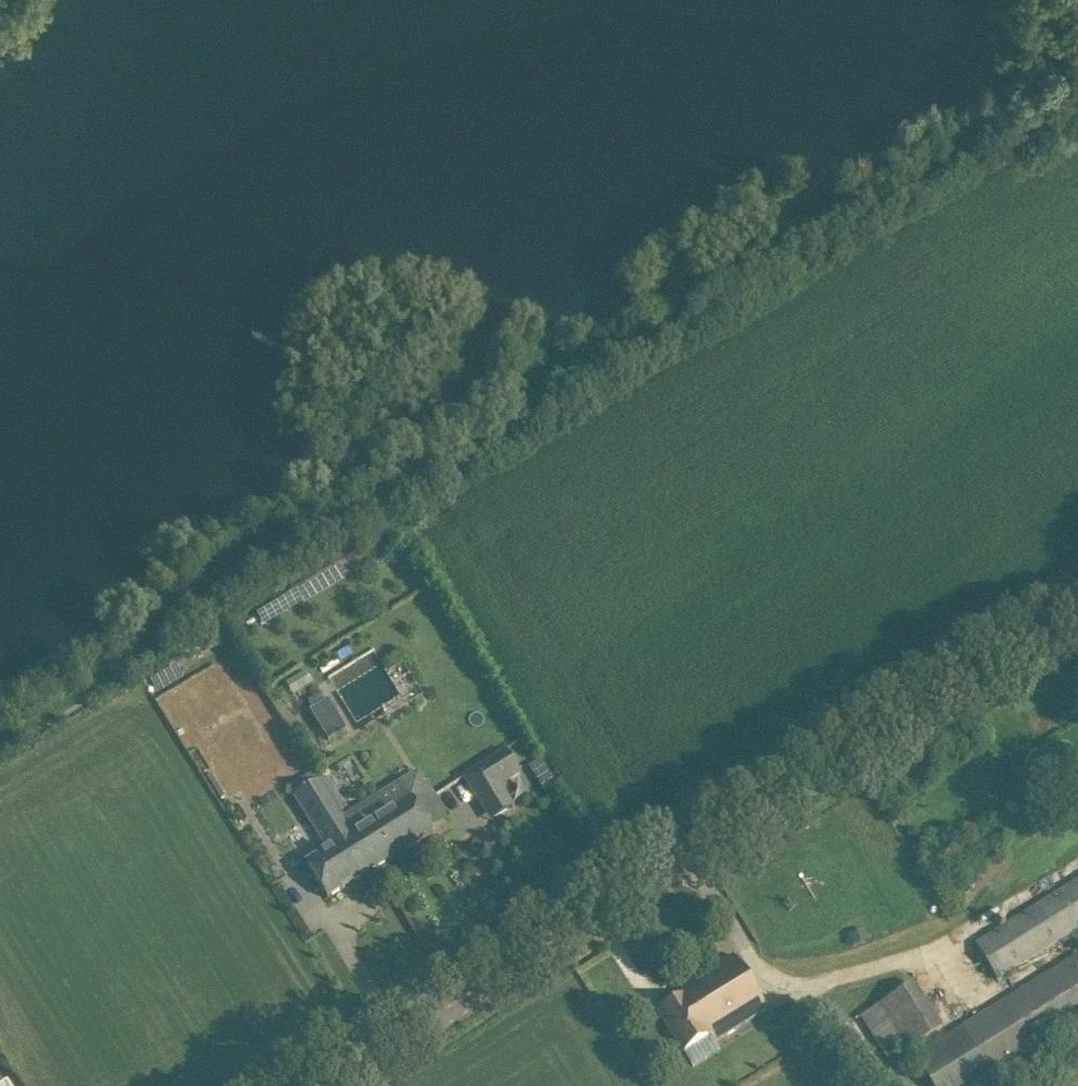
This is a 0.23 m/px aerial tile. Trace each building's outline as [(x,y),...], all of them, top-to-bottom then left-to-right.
[(320,695),(308,702),(313,710),(310,712),(329,742),(346,731),(328,701),(325,703),(320,695)] [(506,752),(464,778),(478,800),(499,787),(513,809),(514,808),(500,786),(520,774),(506,752)] [(537,781),(548,774),(540,761),(529,768),(537,781)] [(315,772),(289,788),(316,833),(320,830),(332,848),(305,864),(316,881),(327,900),(371,872),(339,821),(344,818),(340,813),(330,796),(320,781),(315,772)] [(344,818),(339,821),(371,872),(433,833),(432,831),(411,798),(384,815),(374,799),(358,809),(344,818)] [(974,945),(995,980),(1077,929),(1077,880),(974,945)] [(932,1085),(983,1085),(1077,1027),(1077,955),(914,1057),(932,1085)] [(767,1010),(745,975),(734,956),(680,990),(684,996),(659,1012),(684,1053),(709,1037),(713,1044),(767,1010)] [(861,1018),(889,1062),(942,1028),(925,1001),(895,1020),(884,1003),(861,1018)]
